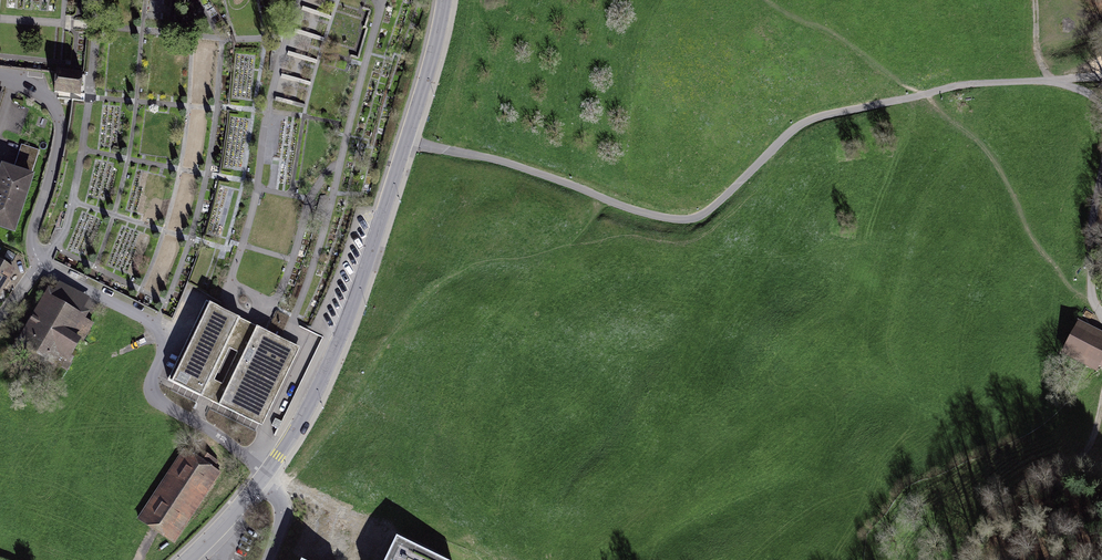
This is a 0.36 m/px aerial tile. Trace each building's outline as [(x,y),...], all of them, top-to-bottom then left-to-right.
[(57,74),(55,90),(82,93),(83,87),(84,77),(57,74)] [(0,166),(0,231),(16,236),(41,153),(25,148),(18,172),(0,166)] [(0,264),(0,301),(16,273),(0,264)] [(85,311),(50,293),(15,351),(51,371),(85,311)] [(292,345),(211,308),(173,384),(256,422),(292,345)] [(1101,355),(1101,338),(1079,325),(1066,348),(1096,365),(1101,355)] [(197,455),(178,442),(131,512),(169,537),(216,467),(212,464),(217,456),(203,447),(197,455)] [(400,537),(389,559),(447,559),(400,537)]
